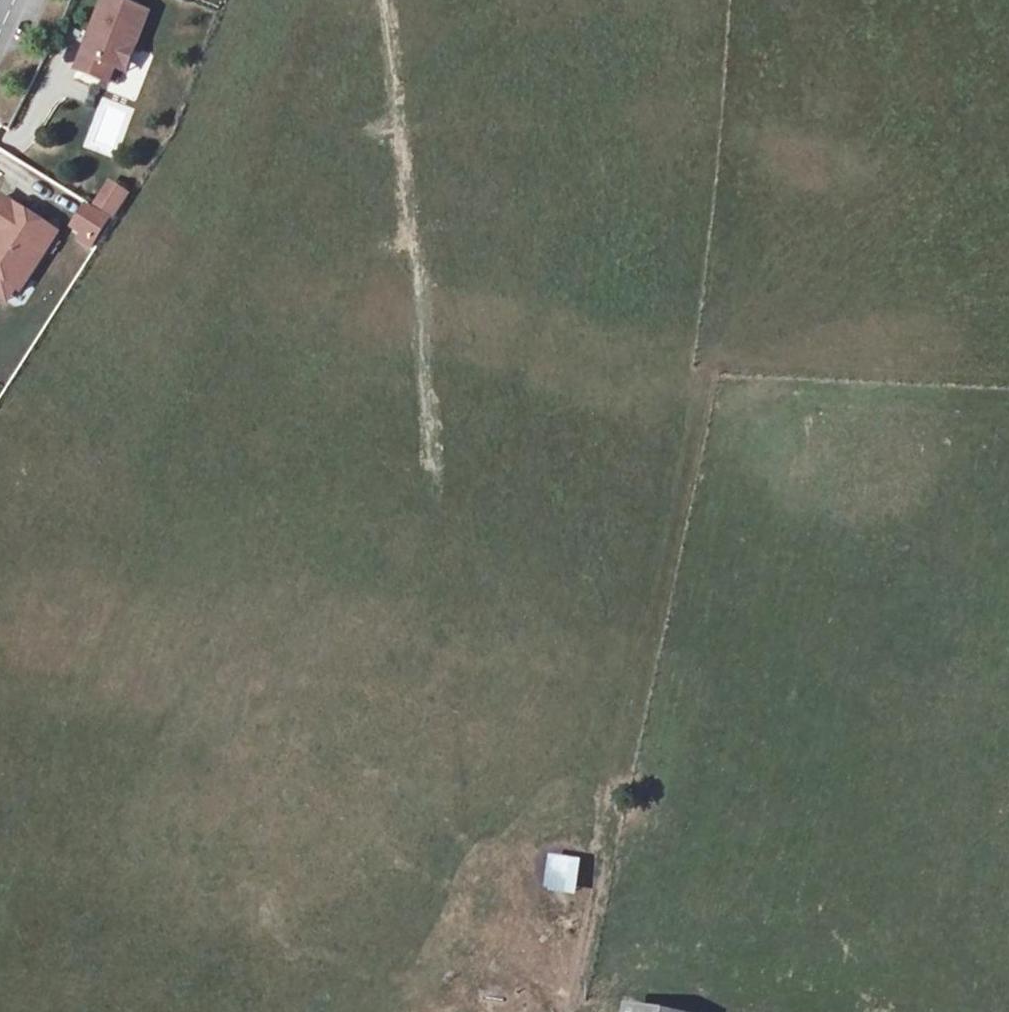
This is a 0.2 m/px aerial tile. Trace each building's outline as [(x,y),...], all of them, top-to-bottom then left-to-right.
[(150,13),(115,0),(105,0),(78,71),(110,84),(116,69),(127,39),(138,43),(150,13)] [(127,73),(138,43),(127,39),(116,69),(127,73)] [(102,103),(90,146),(116,154),(129,111),(102,103)] [(109,179),(72,236),(97,251),(133,194),(109,179)] [(59,233),(4,198),(0,204),(0,279),(21,292),(59,233)] [(574,894),(580,857),(547,852),(542,889),(574,894)]
